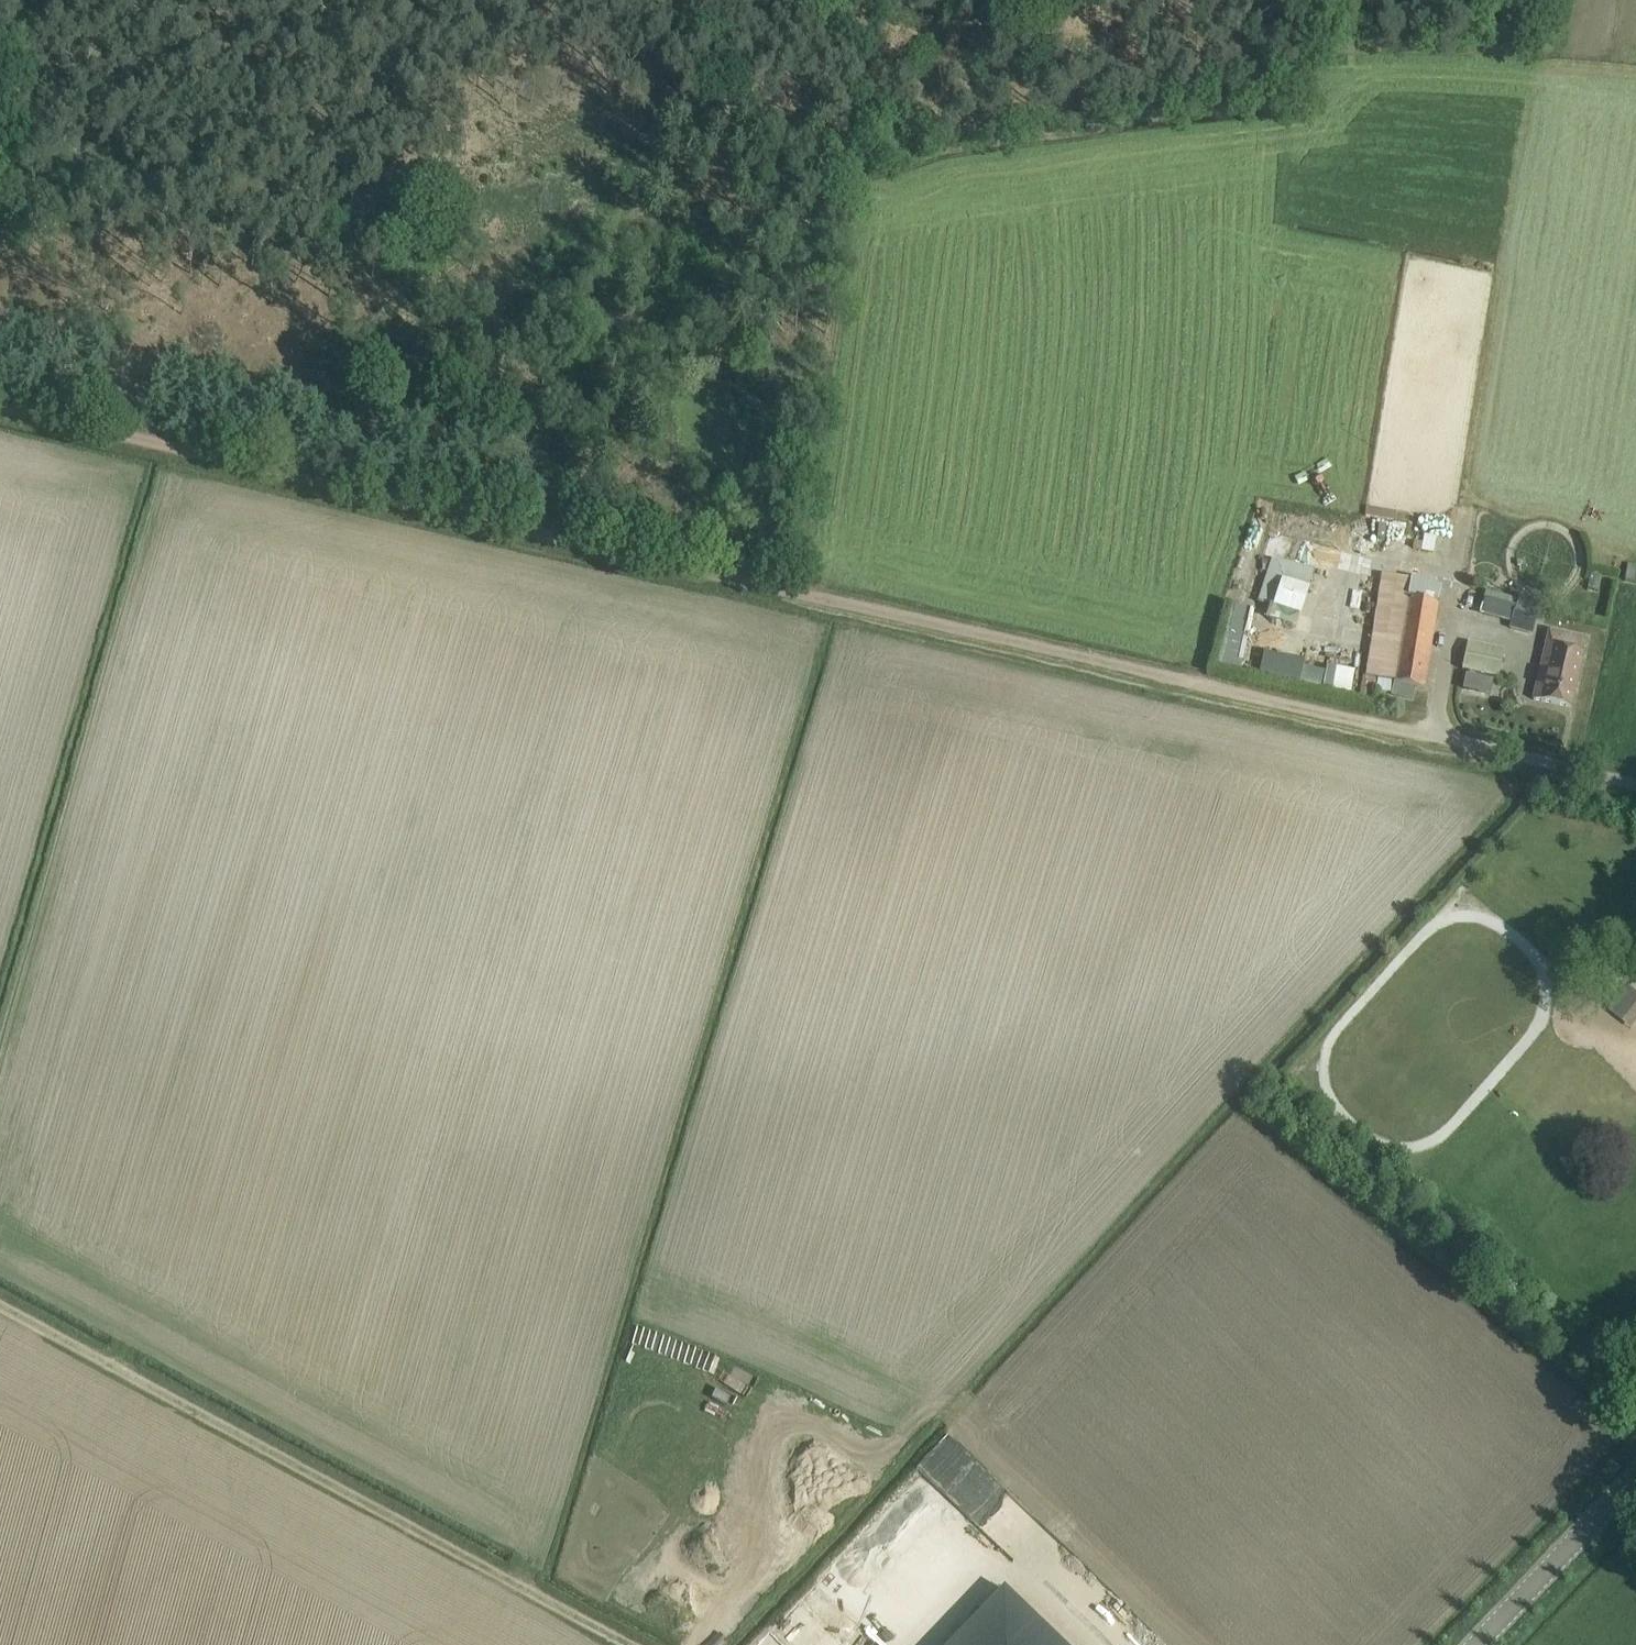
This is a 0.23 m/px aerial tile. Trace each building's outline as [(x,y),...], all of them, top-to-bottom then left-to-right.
[(1426,549),(1445,550),(1447,519),(1441,518),(1440,525),(1427,524),(1426,549)] [(1262,601),(1275,604),(1272,613),(1306,622),(1322,568),(1275,554),(1262,601)] [(1391,685),(1423,690),(1436,604),(1406,600),(1409,583),(1378,578),(1362,679),(1391,683),(1391,685)] [(1513,621),(1534,626),(1541,603),(1519,597),(1513,621)] [(1239,603),(1227,664),(1247,667),(1259,607),(1239,603)] [(1582,638),(1549,631),(1533,700),(1570,708),(1582,654),(1579,654),(1582,638)] [(1473,639),(1466,667),(1502,676),(1509,648),(1473,639)] [(1357,690),(1359,670),(1307,663),(1305,683),(1357,690)] [(895,1571),(937,1532),(913,1506),(926,1494),(915,1483),(860,1533),(895,1571)] [(858,1540),(840,1565),(860,1579),(878,1554),(858,1540)] [(949,1644),(1063,1644),(1003,1588),(949,1644)]
